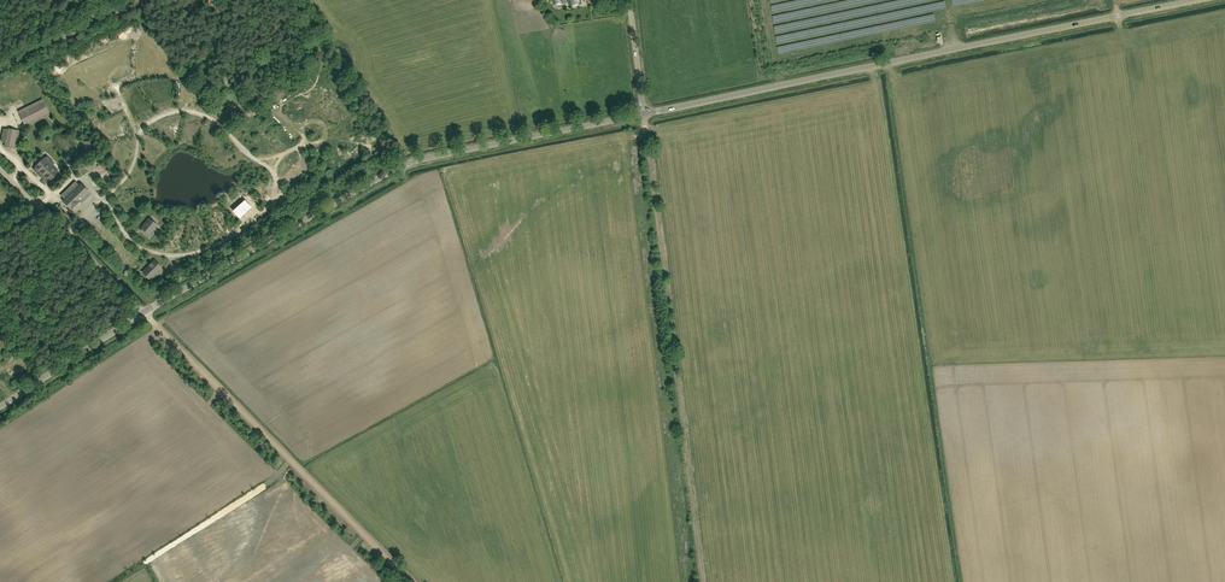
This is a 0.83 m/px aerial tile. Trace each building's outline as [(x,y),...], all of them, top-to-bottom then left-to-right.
[(19,114),(24,124),(48,112),(43,102),(19,114)] [(275,106),(269,110),(274,116),(279,113),(275,106)] [(199,122),(191,120),(190,121),(187,120),(183,133),(186,134),(185,138),(194,140),(199,122)] [(163,134),(172,135),(174,123),(164,122),(163,134)] [(5,142),(4,147),(13,148),(16,130),(8,129),(7,130),(4,129),(2,141),(5,142)] [(203,143),(212,148),(217,138),(209,133),(203,143)] [(95,151),(93,140),(85,141),(86,147),(86,152),(95,151)] [(44,159),(36,167),(49,179),(56,172),(44,159)] [(63,201),(71,209),(88,192),(80,184),(63,201)] [(237,208),(234,211),(239,217),(242,214),(247,210),(246,210),(249,207),(244,201),(241,204),(243,206),(238,210),(237,208)] [(141,228),(149,234),(156,225),(149,219),(141,228)] [(161,268),(154,261),(146,269),(153,276),(161,268)]
